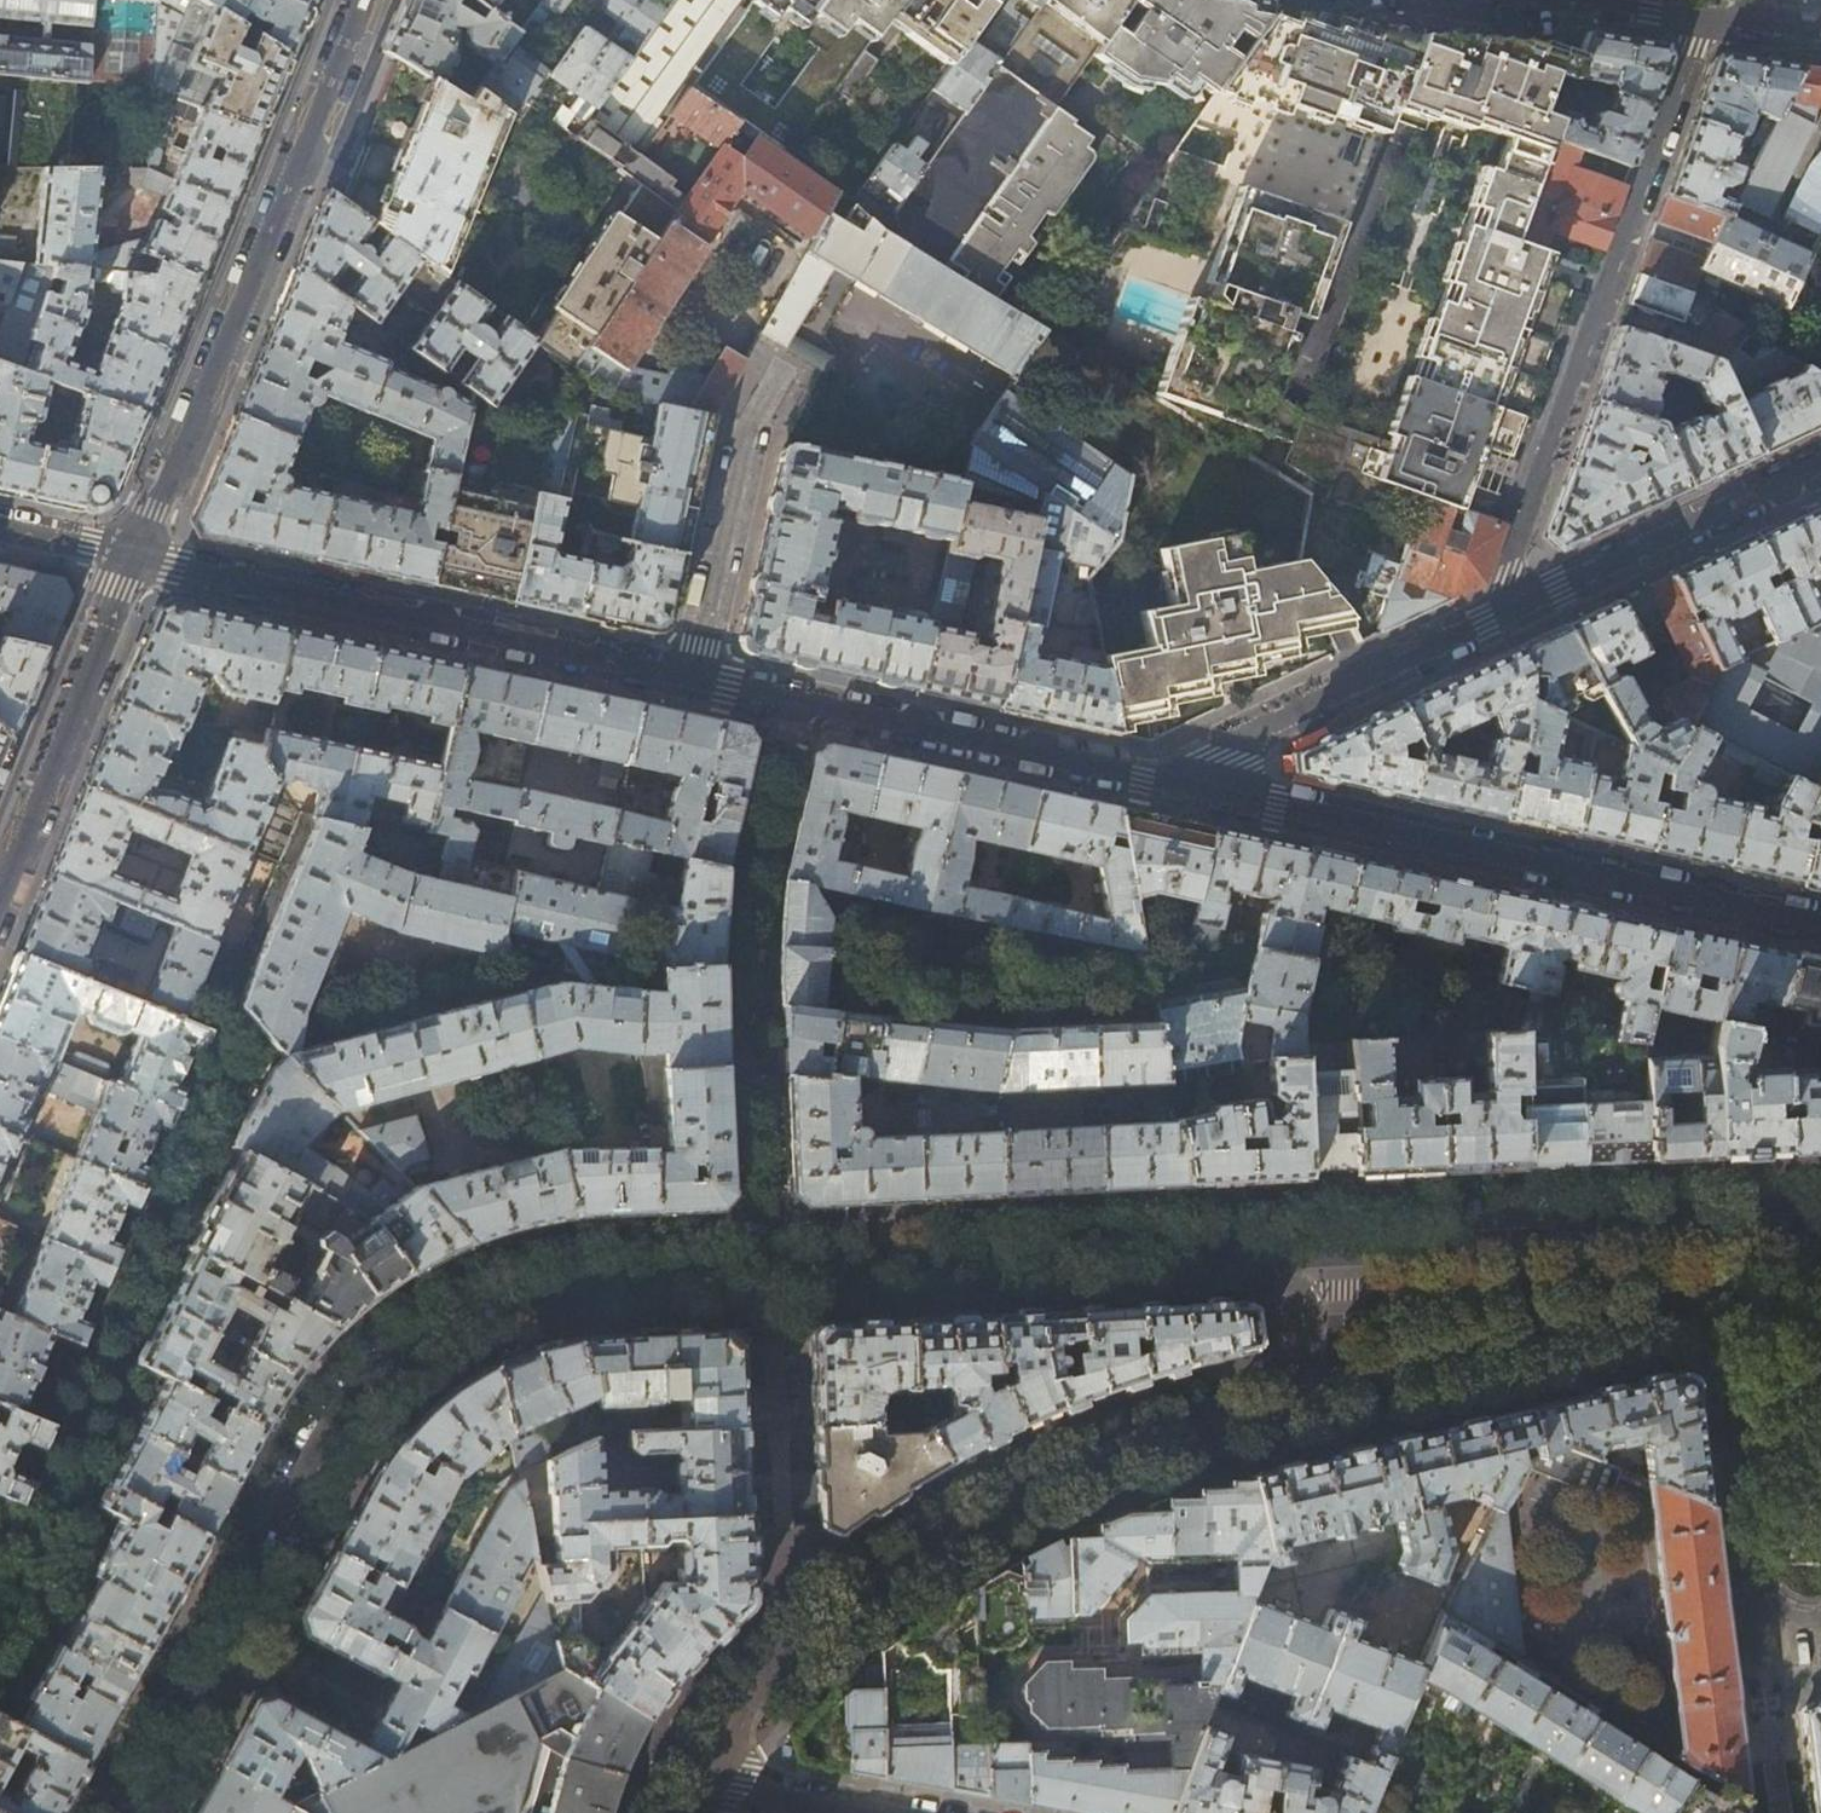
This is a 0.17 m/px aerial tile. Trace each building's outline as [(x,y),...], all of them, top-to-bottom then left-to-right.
[(85,28),(83,51),(0,44),(0,75),(79,82),(153,89),(259,132),(272,101),(289,58),(199,0),(158,0),(158,3),(125,0),(0,0),(0,20),(85,28)] [(289,58),(306,16),(313,0),(199,0),(289,58)] [(398,13),(383,50),(397,60),(441,87),(458,61),(451,30),(458,28),(463,46),(494,67),(510,44),(519,32),(492,15),(471,0),(404,0),(398,13)] [(492,15),(503,0),(471,0),(492,15)] [(530,18),(541,2),(538,0),(505,0),(530,18)] [(541,2),(530,18),(525,24),(534,30),(545,14),(553,19),(556,15),(557,16),(569,0),(543,0),(541,2)] [(666,11),(644,41),(636,50),(630,62),(591,114),(592,115),(587,121),(632,154),(744,0),(674,0),(666,11)] [(666,11),(651,0),(603,0),(598,7),(644,41),(666,11)] [(902,0),(753,0),(750,5),(774,19),(780,10),(805,27),(813,15),(838,32),(848,19),(873,39),(887,20),(902,0)] [(1008,51),(1000,63),(882,229),(883,231),(943,270),(1056,106),(1093,53),(1129,0),(1043,0),(1008,51)] [(887,20),(950,66),(968,40),(997,0),(902,0),(887,20)] [(984,35),(1008,51),(1043,0),(1009,0),(984,35)] [(1275,6),(1242,0),(1129,0),(1093,53),(1115,68),(1127,75),(1165,81),(1171,73),(1186,83),(1195,71),(1217,88),(1275,6)] [(1394,102),(1420,36),(1400,28),(1399,30),(1386,27),(1380,25),(1379,27),(1360,22),(1359,25),(1340,19),(1338,21),(1321,15),(1319,20),(1312,16),(1306,13),(1303,17),(1275,6),(1217,88),(1159,170),(1236,199),(1208,282),(1216,284),(1213,298),(1225,308),(1237,313),(1236,316),(1188,300),(1153,398),(1296,444),(1290,464),(1320,482),(1331,483),(1328,495),(1380,514),(1381,511),(1383,507),(1385,503),(1388,500),(1394,495),(1398,493),(1402,492),(1406,491),(1410,491),(1415,491),(1419,492),(1423,493),(1426,495),(1426,496),(1489,521),(1505,476),(1526,416),(1461,391),(1439,453),(1309,412),(1293,406),(1276,400),(1302,335),(1282,329),(1289,310),(1309,317),(1394,102)] [(510,44),(494,67),(479,88),(475,93),(505,114),(516,99),(526,105),(527,107),(575,138),(587,121),(592,115),(591,114),(630,62),(583,28),(549,75),(510,44)] [(1422,30),(1420,36),(1394,102),(1410,108),(1424,113),(1309,412),(1439,453),(1461,391),(1526,416),(1536,388),(1570,292),(1542,279),(1550,253),(1515,240),(1533,188),(1550,138),(1579,56),(1535,48),(1483,40),(1441,33),(1422,30)] [(1668,60),(1659,45),(1624,39),(1587,33),(1579,56),(1550,138),(1631,166),(1648,118),(1668,60)] [(1000,63),(968,40),(950,66),(933,90),(960,108),(955,114),(936,101),(930,108),(924,103),(854,203),(882,229),(1000,63)] [(835,90),(850,100),(878,60),(865,50),(835,90)] [(1701,94),(1691,121),(1718,129),(1717,132),(1736,138),(1743,134),(1751,111),(1757,112),(1765,116),(1759,129),(1767,134),(1800,67),(1743,58),(1727,56),(1711,65),(1701,94)] [(441,87),(397,60),(397,61),(369,130),(341,201),(448,277),(475,210),(470,208),(507,116),(505,114),(475,93),(467,103),(460,99),(441,87)] [(1800,67),(1767,134),(1756,157),(1741,188),(1739,188),(1733,200),(1767,216),(1811,128),(1815,106),(1820,107),(1820,70),(1800,67)] [(79,82),(0,75),(0,167),(45,168),(69,168),(79,82)] [(467,103),(475,93),(479,88),(471,82),(460,99),(467,103)] [(862,109),(874,117),(890,96),(877,87),(862,109)] [(587,121),(575,138),(621,168),(618,171),(638,187),(673,213),(589,347),(602,356),(590,375),(610,386),(642,404),(714,416),(745,361),(724,349),(707,379),(678,362),(668,378),(628,371),(707,247),(703,244),(740,192),(813,244),(836,198),(751,137),(739,158),(720,145),(737,119),(689,88),(669,116),(718,149),(679,208),(662,196),(675,177),(642,153),(638,158),(632,154),(587,121)] [(241,177),(259,132),(153,89),(149,169),(150,170),(155,172),(163,153),(161,150),(168,134),(165,133),(169,122),(166,121),(170,113),(195,124),(184,152),(172,148),(167,160),(179,165),(172,180),(230,205),(241,177)] [(1033,243),(1028,234),(1043,213),(1052,215),(1094,155),(1095,150),(1088,146),(1094,138),(1074,125),(1077,120),(1056,106),(943,270),(993,300),(1010,275),(1000,269),(1008,259),(1017,266),(1033,243)] [(1718,129),(1691,121),(1678,160),(1664,197),(1725,218),(1725,217),(1732,203),(1717,196),(1719,189),(1722,187),(1725,178),(1725,175),(1724,173),(1727,163),(1736,138),(1717,132),(1718,129)] [(1618,200),(1631,166),(1550,138),(1533,188),(1613,216),(1618,200)] [(1807,168),(1784,219),(1810,230),(1808,236),(1816,240),(1820,228),(1820,156),(1807,168)] [(1724,173),(1725,175),(1734,179),(1738,167),(1727,163),(1724,173)] [(102,169),(69,168),(45,168),(34,263),(56,266),(143,275),(144,255),(200,277),(214,244),(230,205),(172,180),(155,172),(150,170),(139,189),(165,196),(146,240),(140,238),(92,252),(102,169)] [(589,347),(673,213),(638,187),(619,216),(615,214),(552,308),(557,311),(538,340),(575,367),(589,347)] [(1599,255),(1613,216),(1533,188),(1515,240),(1550,253),(1594,269),(1599,255)] [(308,234),(295,266),(374,323),(396,292),(430,316),(409,348),(443,372),(459,349),(472,359),(457,382),(472,393),(491,406),(538,340),(503,316),(491,333),(477,324),(490,307),(448,277),(341,201),(326,191),(308,234)] [(839,192),(836,198),(813,244),(804,260),(803,258),(761,333),(787,348),(814,298),(836,312),(853,282),(1012,382),(1044,331),(993,300),(943,270),(883,231),(882,229),(854,203),(839,192)] [(1725,218),(1664,197),(1652,232),(1637,273),(1690,292),(1725,218)] [(1809,255),(1725,217),(1725,218),(1690,292),(1736,326),(1766,347),(1767,345),(1809,255)] [(0,242),(0,260),(15,261),(17,239),(0,238),(0,242)] [(182,323),(200,277),(144,255),(143,275),(56,266),(52,278),(63,283),(58,298),(47,294),(39,315),(77,328),(78,328),(80,323),(82,323),(86,311),(89,282),(107,284),(112,295),(122,296),(122,306),(120,308),(114,306),(111,314),(117,316),(111,331),(169,354),(182,323)] [(6,310),(0,327),(0,366),(19,373),(30,343),(39,315),(47,294),(52,278),(56,266),(34,263),(15,261),(0,260),(0,307),(6,310)] [(374,323),(295,266),(279,307),(265,342),(377,387),(385,368),(387,363),(337,342),(347,318),(361,324),(371,331),(376,324),(374,323)] [(1690,292),(1637,273),(1626,306),(1700,332),(1687,352),(1712,360),(1736,326),(1690,292)] [(66,363),(77,328),(39,315),(30,343),(43,347),(32,377),(53,385),(136,414),(144,415),(156,387),(169,354),(111,331),(82,323),(80,323),(78,328),(80,329),(79,332),(89,337),(92,346),(103,350),(99,359),(90,356),(85,370),(66,363)] [(1736,326),(1712,360),(1758,454),(1768,449),(1820,424),(1820,379),(1767,345),(1766,347),(1736,326)] [(374,335),(393,350),(397,339),(380,327),(374,335)] [(1687,352),(1618,328),(1602,373),(1592,402),(1650,424),(1653,417),(1658,418),(1661,408),(1658,407),(1654,397),(1658,385),(1653,382),(1656,374),(1664,370),(1694,381),(1705,404),(1714,408),(1715,415),(1706,419),(1701,417),(1660,434),(1687,487),(1718,473),(1758,454),(1712,360),(1687,352)] [(438,390),(385,368),(377,387),(265,342),(249,381),(235,415),(296,439),(310,406),(313,407),(316,406),(319,405),(320,403),(321,401),(321,399),(321,396),(320,393),(320,392),(433,439),(426,469),(454,475),(469,407),(449,393),(447,391),(444,390),(440,389),(438,390)] [(29,499),(53,385),(32,377),(19,373),(0,366),(0,492),(29,499)] [(687,540),(714,416),(642,404),(610,386),(590,375),(575,367),(552,413),(534,494),(560,500),(565,502),(571,472),(606,479),(602,500),(597,499),(598,507),(601,512),(632,518),(627,543),(683,555),(687,540)] [(122,470),(144,415),(136,414),(53,385),(29,499),(66,507),(92,513),(108,504),(122,470)] [(498,411),(491,406),(472,393),(469,407),(454,475),(430,585),(470,593),(510,602),(534,494),(552,413),(498,411)] [(960,484),(948,542),(944,562),(936,598),(930,624),(916,690),(948,697),(996,707),(1040,498),(1111,545),(1127,478),(1004,393),(968,449),(960,484)] [(1660,434),(1657,426),(1650,424),(1592,402),(1574,451),(1544,537),(1558,548),(1590,533),(1687,487),(1660,434)] [(296,439),(235,415),(214,467),(193,519),(201,535),(255,547),(315,560),(329,493),(311,489),(313,481),(306,479),(304,487),(289,484),(288,480),(287,477),(284,474),(283,473),(296,439)] [(948,542),(960,484),(790,445),(786,446),(783,449),(782,450),(781,452),(779,456),(739,642),(740,646),(744,651),(746,653),(781,661),(916,690),(930,624),(921,622),(921,620),(919,618),(917,617),(914,615),(910,614),(907,614),(901,614),(898,615),(897,617),(828,603),(825,614),(803,610),(806,595),(815,596),(822,568),(824,565),(826,563),(828,558),(828,554),(828,551),(828,548),(827,545),(831,523),(822,520),(825,509),(850,514),(849,523),(851,523),(855,526),(859,528),(863,529),(866,528),(869,528),(871,527),(882,529),(880,542),(903,546),(905,534),(916,536),(918,538),(920,540),(923,541),(926,542),(931,542),(934,542),(936,542),(939,540),(948,542)] [(1320,482),(1290,464),(1275,455),(1271,465),(1319,493),(1306,552),(1365,565),(1369,553),(1403,563),(1416,526),(1380,514),(1328,495),(1331,483),(1320,482)] [(430,585),(454,475),(426,469),(417,467),(411,492),(420,494),(416,511),(378,503),(379,497),(370,495),(371,491),(331,482),(329,493),(315,560),(363,570),(430,585)] [(550,549),(560,500),(534,494),(510,602),(540,609),(576,616),(587,563),(555,557),(550,549)] [(1490,565),(1504,526),(1489,521),(1426,496),(1416,526),(1403,563),(1381,631),(1447,601),(1483,584),(1490,565)] [(1094,567),(1111,545),(1040,498),(996,707),(1037,716),(1119,734),(1116,720),(1102,662),(1091,666),(1041,655),(1034,662),(1028,661),(1027,655),(1033,626),(1037,627),(1053,559),(1094,567)] [(1755,536),(1800,631),(1820,621),(1820,611),(1807,581),(1820,575),(1820,504),(1793,517),(1755,536)] [(1247,657),(1292,645),(1289,632),(1349,617),(1348,615),(1304,561),(1306,553),(1253,565),(1243,528),(1153,549),(1166,605),(1138,612),(1146,648),(1101,658),(1102,662),(1116,720),(1164,709),(1162,698),(1175,695),(1207,687),(1204,677),(1249,667),(1247,657)] [(1714,555),(1670,576),(1717,671),(1742,659),(1723,622),(1758,606),(1776,643),(1800,631),(1755,536),(1714,555)] [(668,623),(683,555),(627,543),(624,564),(615,569),(587,563),(576,616),(618,625),(654,633),(658,633),(661,632),(663,630),(666,627),(668,623)] [(936,598),(944,562),(935,561),(928,596),(936,598)] [(12,612),(5,627),(0,625),(0,631),(3,632),(0,639),(49,651),(62,618),(71,596),(63,579),(18,570),(0,566),(0,609),(12,612)] [(1646,587),(1617,601),(1644,654),(1664,692),(1667,699),(1677,719),(1686,736),(1691,725),(1717,671),(1670,576),(1646,587)] [(1591,613),(1564,626),(1630,750),(1670,770),(1686,736),(1677,719),(1656,730),(1643,724),(1636,710),(1640,707),(1624,678),(1618,676),(1612,679),(1605,667),(1623,659),(1626,664),(1644,654),(1617,601),(1591,613)] [(144,638),(117,704),(183,729),(186,731),(204,686),(203,682),(199,680),(202,673),(211,676),(226,695),(272,705),(289,628),(224,614),(171,603),(155,611),(144,638)] [(1800,631),(1776,643),(1763,649),(1754,653),(1742,659),(1717,671),(1691,725),(1714,737),(1727,743),(1749,755),(1757,759),(1765,763),(1776,769),(1788,775),(1814,789),(1820,776),(1820,621),(1800,631)] [(1529,643),(1515,649),(1529,676),(1529,700),(1598,734),(1610,740),(1626,748),(1630,750),(1564,626),(1529,643)] [(345,640),(289,628),(272,705),(278,706),(282,689),(301,693),(303,688),(344,697),(342,702),(363,706),(374,655),(376,647),(345,640)] [(11,743),(31,695),(49,651),(0,639),(0,731),(11,743)] [(1750,645),(1754,653),(1763,649),(1759,641),(1750,645)] [(420,657),(376,647),(374,655),(363,706),(389,712),(390,706),(431,716),(430,722),(443,725),(441,734),(448,735),(463,666),(420,657)] [(1529,676),(1515,649),(1446,682),(1399,704),(1416,738),(1420,748),(1422,748),(1431,750),(1437,747),(1440,739),(1491,715),(1499,741),(1519,745),(1529,700),(1529,676)] [(503,675),(463,666),(448,735),(444,755),(428,827),(425,841),(422,853),(497,869),(504,835),(475,830),(470,822),(448,817),(451,808),(513,821),(520,791),(468,780),(473,754),(481,755),(482,749),(473,748),(473,731),(530,743),(543,683),(503,675)] [(591,694),(543,683),(530,743),(583,754),(581,761),(588,762),(589,756),(603,759),(600,774),(622,779),(625,763),(639,704),(591,694)] [(1667,699),(1664,692),(1657,695),(1661,702),(1667,699)] [(1519,745),(1517,751),(1529,754),(1524,775),(1512,772),(1502,818),(1537,825),(1573,833),(1587,776),(1596,743),(1598,734),(1529,700),(1519,745)] [(173,751),(183,729),(117,704),(102,743),(83,787),(249,856),(279,787),(260,759),(263,747),(229,740),(203,803),(205,808),(199,810),(196,804),(169,792),(152,790),(169,749),(173,751)] [(679,713),(639,704),(625,763),(668,772),(667,779),(678,782),(672,792),(665,790),(664,796),(671,798),(665,821),(615,809),(607,845),(597,890),(632,898),(650,902),(656,874),(648,872),(651,857),(650,850),(685,858),(685,856),(686,857),(695,820),(704,780),(718,721),(679,713)] [(1416,738),(1399,704),(1346,730),(1292,755),(1294,773),(1363,788),(1409,798),(1418,763),(1399,759),(1397,747),(1416,738)] [(732,724),(718,721),(704,780),(716,783),(707,823),(695,820),(686,857),(726,868),(753,742),(744,727),(732,724)] [(1714,737),(1691,725),(1686,736),(1670,770),(1668,775),(1661,804),(1650,850),(1686,858),(1724,866),(1738,805),(1708,798),(1708,796),(1707,792),(1707,791),(1704,788),(1703,787),(1701,787),(1700,786),(1698,786),(1694,785),(1695,780),(1714,737)] [(267,726),(265,738),(263,747),(260,759),(279,787),(280,788),(294,778),(303,780),(305,782),(310,785),(312,785),(317,785),(319,788),(312,817),(316,818),(338,822),(355,745),(267,726)] [(11,743),(0,731),(0,770),(11,743)] [(232,731),(229,740),(263,747),(265,738),(232,731)] [(1610,740),(1598,734),(1596,743),(1606,748),(1610,740)] [(1517,751),(1519,745),(1499,741),(1490,745),(1487,766),(1439,755),(1437,749),(1437,747),(1431,750),(1422,748),(1418,763),(1409,798),(1470,811),(1502,818),(1512,772),(1517,751)] [(1749,755),(1727,743),(1720,754),(1738,764),(1746,766),(1749,755)] [(435,762),(355,745),(338,822),(363,828),(371,795),(405,802),(401,821),(428,827),(444,755),(436,753),(435,762)] [(849,813),(866,816),(879,756),(853,750),(828,745),(813,755),(785,881),(812,885),(849,892),(855,866),(833,861),(842,820),(847,821),(849,813)] [(1670,770),(1630,750),(1626,748),(1618,782),(1620,785),(1618,792),(1606,789),(1608,781),(1587,776),(1573,833),(1611,842),(1650,850),(1661,804),(1650,802),(1657,774),(1668,775),(1670,770)] [(1755,769),(1757,759),(1749,755),(1746,766),(1755,769)] [(925,766),(879,756),(866,816),(916,828),(909,843),(900,841),(899,847),(907,849),(902,876),(855,866),(849,892),(849,894),(929,910),(959,773),(925,766)] [(1776,769),(1765,763),(1759,774),(1769,780),(1776,769)] [(997,782),(959,773),(929,910),(1007,928),(1013,899),(963,888),(968,864),(974,865),(975,859),(969,858),(970,840),(1023,851),(1037,791),(997,782)] [(1797,823),(1814,789),(1788,775),(1773,808),(1771,819),(1757,816),(1758,810),(1738,805),(1724,866),(1761,874),(1799,882),(1808,843),(1809,840),(1797,838),(1800,824),(1797,823)] [(1814,789),(1797,823),(1800,824),(1812,826),(1811,829),(1820,831),(1820,776),(1814,789)] [(83,787),(66,830),(48,874),(159,919),(175,926),(215,942),(249,856),(83,787)] [(520,789),(520,791),(513,821),(512,826),(546,833),(545,841),(545,842),(545,843),(545,845),(546,846),(547,847),(549,848),(561,851),(564,851),(567,850),(569,848),(571,846),(572,838),(607,845),(615,809),(520,789)] [(1081,800),(1037,791),(1023,851),(1039,855),(1038,861),(1044,862),(1045,856),(1099,868),(1109,922),(1013,899),(1007,928),(1145,953),(1134,896),(1117,808),(1081,800)] [(1147,815),(1117,808),(1134,896),(1151,892),(1195,903),(1211,829),(1182,822),(1147,815)] [(363,828),(338,822),(316,818),(238,1007),(285,1054),(339,1110),(536,1058),(520,993),(297,1051),(302,1016),(344,913),(395,933),(507,957),(508,958),(512,960),(506,935),(506,933),(512,899),(409,876),(410,873),(355,850),(363,828)] [(1234,833),(1211,829),(1195,903),(1186,941),(1198,943),(1215,945),(1224,905),(1221,904),(1223,893),(1220,887),(1226,884),(1229,889),(1248,894),(1259,839),(1234,833)] [(1279,843),(1259,839),(1248,894),(1265,898),(1271,894),(1274,900),(1271,902),(1268,912),(1264,914),(1256,949),(1284,955),(1306,849),(1279,843)] [(1808,843),(1799,882),(1820,887),(1820,846),(1808,843)] [(1330,854),(1306,849),(1284,955),(1314,962),(1321,929),(1318,924),(1321,911),(1318,907),(1324,905),(1328,910),(1344,914),(1355,860),(1330,854)] [(726,868),(686,857),(685,856),(685,858),(675,904),(665,905),(661,968),(722,966),(725,904),(726,868)] [(1390,868),(1355,860),(1344,914),(1339,936),(1348,938),(1354,916),(1393,925),(1398,933),(1415,936),(1427,876),(1390,868)] [(620,957),(632,898),(597,890),(518,873),(512,899),(506,933),(620,957)] [(149,942),(159,919),(48,874),(31,917),(16,953),(127,998),(136,974),(104,961),(99,974),(88,969),(92,959),(84,956),(92,934),(101,938),(106,925),(149,942)] [(1458,883),(1427,876),(1415,936),(1454,945),(1456,937),(1484,943),(1489,919),(1483,918),(1487,889),(1458,883)] [(830,915),(812,885),(785,881),(780,965),(785,1047),(787,1075),(823,1078),(827,1058),(817,1056),(816,1042),(831,1043),(838,1011),(825,1010),(830,915)] [(1514,895),(1487,889),(1483,918),(1489,919),(1484,943),(1503,947),(1509,950),(1503,977),(1495,976),(1494,985),(1526,992),(1545,902),(1514,895)] [(1576,908),(1545,902),(1526,992),(1550,998),(1587,1006),(1588,1003),(1557,995),(1562,969),(1554,964),(1557,962),(1559,960),(1559,959),(1575,963),(1573,970),(1594,974),(1606,915),(1576,908)] [(1639,922),(1606,915),(1594,974),(1624,981),(1622,982),(1619,984),(1616,987),(1615,990),(1615,994),(1616,998),(1618,999),(1620,1002),(1622,1002),(1626,1003),(1628,1003),(1623,1024),(1590,1017),(1591,1013),(1588,1009),(1587,1006),(1580,1040),(1645,1045),(1652,1010),(1656,995),(1644,992),(1642,987),(1645,976),(1659,979),(1670,929),(1639,922)] [(241,953),(215,942),(175,926),(143,1004),(183,1021),(202,974),(217,980),(210,997),(221,1001),(241,953)] [(1691,933),(1670,929),(1659,979),(1656,995),(1652,1010),(1716,1023),(1717,1021),(1735,943),(1691,933)] [(1754,947),(1735,943),(1717,1021),(1744,1026),(1748,1006),(1747,1005),(1748,1001),(1782,1008),(1793,956),(1754,947)] [(1314,962),(1284,955),(1256,949),(1255,949),(1245,987),(1238,1022),(1267,1027),(1271,1032),(1268,1061),(1267,1063),(1268,1096),(1277,1103),(1281,1103),(1278,1115),(1272,1120),(1262,1120),(1260,1107),(1255,1101),(1232,1104),(1240,1137),(1245,1150),(1248,1182),(1279,1181),(1307,1179),(1300,1075),(1297,1015),(1300,1015),(1314,962)] [(127,998),(16,953),(3,986),(0,993),(0,1038),(103,1080),(107,1070),(105,1065),(78,1054),(73,1057),(72,1059),(60,1054),(71,1028),(74,1030),(78,1020),(75,1015),(78,1013),(79,1012),(80,1011),(81,1009),(88,1012),(86,1015),(89,1024),(118,1036),(127,1032),(136,1036),(117,1085),(174,1109),(182,1089),(175,1086),(191,1048),(198,1051),(206,1030),(183,1021),(143,1004),(127,998)] [(1793,956),(1782,1008),(1800,1013),(1798,1024),(1820,1029),(1820,962),(1793,956)] [(725,1046),(722,966),(661,968),(661,981),(661,991),(635,989),(636,1055),(662,1054),(663,1067),(661,1067),(661,1070),(662,1070),(664,1126),(649,1127),(652,1147),(655,1213),(720,1210),(733,1196),(725,1046)] [(560,982),(520,993),(536,1058),(572,1049),(636,1055),(635,989),(560,982)] [(1154,1002),(1157,1020),(1168,1079),(1237,1070),(1232,1047),(1238,1022),(1245,987),(1154,1002)] [(1542,1033),(1550,998),(1526,992),(1517,1033),(1520,1096),(1522,1120),(1525,1168),(1551,1166),(1585,1164),(1583,1108),(1582,1081),(1553,1083),(1552,1033),(1542,1033)] [(926,1019),(838,1011),(831,1043),(827,1058),(823,1078),(787,1075),(793,1194),(806,1206),(856,1203),(919,1200),(916,1136),(864,1138),(864,1137),(864,1133),(861,1130),(859,1128),(857,1127),(853,1127),(851,1076),(913,1083),(926,1019)] [(1007,1028),(926,1019),(913,1083),(994,1092),(1007,1028)] [(1157,1020),(1090,1024),(1093,1087),(1093,1093),(1100,1092),(1100,1087),(1169,1083),(1168,1079),(1157,1020)] [(1717,1021),(1716,1023),(1710,1048),(1711,1057),(1718,1157),(1751,1156),(1785,1154),(1784,1119),(1783,1104),(1781,1062),(1780,1045),(1747,1040),(1749,1032),(1747,1027),(1744,1026),(1717,1021)] [(1090,1024),(1007,1028),(994,1092),(1093,1087),(1090,1024)] [(1506,1097),(1520,1096),(1517,1033),(1481,1035),(1484,1096),(1483,1101),(1460,1102),(1459,1080),(1433,1081),(1437,1121),(1448,1120),(1449,1132),(1437,1132),(1440,1172),(1479,1170),(1525,1168),(1522,1120),(1508,1121),(1507,1116),(1506,1097)] [(21,1137),(40,1090),(94,1112),(74,1159),(142,1187),(149,1170),(140,1166),(155,1127),(165,1131),(174,1109),(117,1085),(103,1080),(0,1038),(0,1129),(21,1137)] [(1349,1072),(1351,1105),(1364,1105),(1365,1122),(1364,1129),(1353,1130),(1356,1177),(1391,1175),(1440,1172),(1437,1132),(1421,1133),(1421,1121),(1437,1121),(1433,1081),(1406,1083),(1408,1104),(1387,1105),(1385,1100),(1382,1041),(1347,1042),(1349,1072)] [(335,1112),(339,1110),(285,1054),(268,1068),(226,1144),(239,1151),(306,1185),(339,1203),(372,1219),(410,1275),(411,1274),(445,1256),(457,1251),(470,1245),(415,1187),(399,1198),(385,1177),(369,1188),(338,1173),(332,1183),(323,1179),(327,1171),(329,1172),(332,1167),(328,1164),(327,1165),(302,1145),(335,1112)] [(1711,1057),(1646,1061),(1648,1104),(1651,1161),(1679,1160),(1718,1157),(1711,1057)] [(1788,1072),(1787,1062),(1781,1062),(1783,1104),(1788,1103),(1792,1106),(1792,1119),(1784,1119),(1785,1154),(1818,1152),(1820,1152),(1820,1070),(1788,1072)] [(1349,1072),(1300,1075),(1307,1179),(1331,1178),(1356,1177),(1353,1130),(1351,1105),(1349,1072)] [(648,1121),(654,1121),(652,1096),(645,1097),(648,1121)] [(1176,1119),(1176,1122),(1188,1186),(1218,1184),(1243,1183),(1248,1182),(1245,1150),(1240,1137),(1232,1104),(1211,1107),(1203,1116),(1176,1119)] [(1648,1104),(1583,1108),(1585,1164),(1612,1163),(1651,1161),(1648,1104)] [(914,1110),(916,1136),(919,1200),(963,1198),(1000,1196),(997,1132),(938,1135),(937,1127),(931,1127),(931,1110),(914,1110)] [(357,1130),(399,1172),(407,1165),(429,1159),(414,1115),(357,1130)] [(1176,1122),(1096,1126),(1100,1190),(1141,1188),(1188,1186),(1176,1122)] [(1096,1126),(997,1132),(1000,1196),(1045,1193),(1100,1190),(1096,1126)] [(21,1137),(0,1129),(0,1198),(2,1198),(15,1166),(10,1164),(21,1137)] [(630,1147),(558,1151),(575,1218),(615,1216),(655,1213),(652,1147),(638,1147),(637,1142),(630,1142),(630,1147)] [(264,1266),(306,1185),(239,1151),(189,1249),(234,1272),(283,1299),(340,1329),(350,1320),(374,1299),(389,1288),(410,1275),(372,1219),(339,1203),(324,1230),(313,1239),(314,1245),(320,1248),(317,1254),(321,1256),(306,1286),(272,1269),(270,1270),(264,1266)] [(575,1218),(558,1151),(459,1175),(458,1171),(449,1173),(450,1178),(415,1187),(470,1245),(486,1239),(515,1230),(545,1223),(575,1218)] [(143,1187),(142,1187),(74,1159),(42,1238),(111,1266),(120,1244),(108,1239),(123,1203),(135,1207),(143,1187)] [(104,1285),(111,1266),(42,1238),(11,1316),(61,1336),(80,1344),(89,1322),(76,1317),(92,1280),(104,1285)] [(228,1283),(234,1272),(189,1249),(180,1267),(185,1269),(165,1305),(212,1330),(227,1304),(258,1321),(244,1348),(299,1377),(319,1352),(340,1329),(283,1299),(278,1309),(228,1283)] [(445,1256),(411,1274),(416,1282),(450,1264),(445,1256)] [(1166,1372),(1188,1366),(1253,1351),(1246,1303),(1197,1305),(1133,1309),(1062,1312),(992,1316),(994,1360),(1008,1360),(1009,1381),(1000,1385),(1019,1426),(1028,1422),(1050,1413),(1071,1404),(1108,1391),(1145,1378),(1166,1372)] [(198,1357),(212,1330),(165,1305),(137,1360),(166,1376),(180,1383),(210,1399),(223,1406),(265,1428),(281,1402),(286,1395),(299,1377),(244,1348),(235,1343),(221,1335),(217,1343),(240,1356),(230,1375),(198,1357)] [(9,1405),(22,1410),(34,1377),(25,1372),(28,1367),(30,1364),(30,1361),(39,1365),(50,1339),(58,1342),(61,1336),(11,1316),(0,1312),(0,1401),(9,1405)] [(955,1318),(906,1321),(910,1386),(943,1385),(948,1389),(950,1415),(927,1426),(946,1463),(982,1444),(1019,1426),(1000,1385),(983,1392),(979,1383),(979,1370),(995,1369),(994,1360),(992,1316),(955,1318)] [(910,1386),(906,1321),(854,1324),(823,1325),(811,1339),(816,1427),(877,1422),(876,1407),(881,1392),(890,1387),(904,1386),(904,1389),(910,1389),(910,1386)] [(225,1328),(221,1335),(235,1343),(239,1335),(225,1328)] [(742,1427),(738,1343),(722,1328),(667,1331),(652,1333),(598,1337),(577,1340),(583,1370),(593,1369),(598,1394),(595,1396),(597,1408),(657,1404),(656,1392),(678,1391),(681,1430),(742,1427)] [(583,1370),(577,1340),(562,1343),(556,1344),(540,1348),(535,1350),(514,1357),(494,1366),(510,1439),(517,1472),(518,1474),(546,1461),(553,1458),(540,1429),(555,1422),(553,1416),(595,1396),(598,1394),(593,1369),(583,1370)] [(490,1455),(510,1439),(494,1366),(477,1375),(459,1386),(450,1394),(437,1404),(427,1413),(412,1428),(398,1444),(425,1459),(426,1460),(439,1449),(448,1461),(440,1468),(458,1478),(461,1479),(484,1460),(487,1464),(493,1459),(490,1455)] [(1615,1388),(1526,1409),(1534,1442),(1537,1456),(1562,1445),(1594,1458),(1599,1444),(1615,1440),(1616,1444),(1632,1440),(1633,1445),(1643,1450),(1646,1479),(1707,1504),(1691,1387),(1690,1382),(1680,1373),(1674,1373),(1631,1384),(1615,1388)] [(214,1421),(202,1414),(210,1399),(180,1383),(166,1376),(138,1429),(237,1481),(252,1453),(265,1428),(223,1406),(214,1421)] [(22,1502),(31,1478),(13,1471),(11,1463),(19,1443),(26,1439),(44,1446),(53,1423),(22,1410),(9,1405),(1,1425),(0,1424),(0,1493),(22,1502)] [(1534,1442),(1526,1409),(1456,1427),(1388,1443),(1397,1476),(1405,1474),(1420,1536),(1405,1540),(1408,1552),(1408,1554),(1408,1556),(1406,1559),(1404,1560),(1399,1562),(1404,1573),(1432,1584),(1433,1586),(1444,1581),(1443,1578),(1453,1553),(1438,1493),(1461,1488),(1463,1495),(1465,1495),(1491,1507),(1481,1528),(1487,1532),(1502,1500),(1518,1465),(1514,1447),(1534,1442)] [(914,1433),(878,1432),(877,1422),(816,1427),(817,1452),(821,1525),(837,1533),(843,1529),(893,1496),(925,1476),(946,1463),(927,1426),(914,1433)] [(746,1490),(742,1427),(681,1430),(627,1432),(628,1447),(633,1453),(670,1452),(677,1457),(678,1490),(673,1495),(661,1495),(648,1489),(598,1491),(595,1438),(553,1458),(546,1461),(548,1494),(551,1494),(553,1535),(579,1535),(579,1522),(639,1519),(747,1514),(746,1490)] [(173,1495),(164,1512),(208,1535),(222,1508),(237,1481),(138,1429),(110,1484),(152,1506),(161,1489),(173,1495)] [(1303,1464),(1251,1477),(1271,1549),(1266,1563),(1276,1568),(1290,1564),(1291,1563),(1292,1562),(1292,1560),(1289,1547),(1337,1535),(1338,1539),(1340,1540),(1350,1537),(1351,1536),(1351,1535),(1350,1531),(1398,1520),(1403,1540),(1405,1540),(1420,1536),(1405,1474),(1397,1476),(1388,1443),(1303,1464)] [(425,1459),(398,1444),(373,1481),(352,1521),(335,1552),(366,1569),(372,1557),(382,1562),(376,1574),(391,1582),(414,1594),(418,1586),(405,1579),(458,1478),(440,1468),(435,1465),(429,1476),(419,1471),(425,1459)] [(1562,1445),(1537,1456),(1534,1458),(1595,1483),(1603,1462),(1594,1458),(1562,1445)] [(1609,1464),(1626,1471),(1630,1462),(1612,1455),(1609,1464)] [(519,1482),(518,1474),(517,1472),(498,1488),(507,1490),(519,1482)] [(1097,1536),(1066,1540),(1071,1613),(1086,1612),(1130,1564),(1130,1554),(1240,1550),(1241,1566),(1238,1566),(1238,1592),(1150,1595),(1128,1619),(1129,1639),(1143,1639),(1143,1645),(1203,1643),(1203,1680),(1195,1680),(1195,1685),(1165,1686),(1165,1681),(1131,1682),(1131,1679),(1099,1680),(1098,1670),(1068,1671),(1067,1662),(1044,1663),(1026,1683),(1027,1699),(1049,1720),(1067,1719),(1067,1724),(1099,1723),(1100,1727),(1133,1726),(1133,1730),(1172,1729),(1173,1768),(1122,1770),(1122,1765),(1095,1766),(1095,1761),(1068,1762),(1068,1759),(1043,1759),(1042,1751),(1027,1752),(1029,1803),(1062,1809),(1084,1812),(1171,1812),(1204,1725),(1218,1690),(1252,1599),(1266,1563),(1271,1549),(1251,1477),(1228,1482),(1228,1485),(1228,1487),(1197,1490),(1197,1493),(1198,1496),(1190,1496),(1179,1497),(1167,1499),(1148,1505),(1148,1512),(1141,1511),(1134,1512),(1126,1512),(1096,1525),(1097,1536)] [(1719,1596),(1707,1504),(1646,1479),(1682,1750),(1677,1757),(1721,1784),(1743,1797),(1745,1798),(1733,1710),(1719,1596)] [(519,1482),(507,1490),(442,1609),(494,1636),(520,1586),(514,1582),(528,1558),(536,1561),(519,1482)] [(110,1484),(98,1505),(122,1517),(91,1573),(102,1579),(83,1614),(148,1647),(176,1594),(208,1535),(164,1512),(157,1525),(150,1521),(157,1509),(152,1506),(110,1484)] [(22,1502),(0,1493),(0,1555),(22,1502)] [(1523,1663),(1502,1500),(1487,1532),(1448,1617),(1461,1625),(1468,1630),(1493,1645),(1505,1652),(1523,1663)] [(751,1593),(747,1514),(639,1519),(640,1547),(659,1546),(664,1541),(676,1541),(682,1545),(683,1569),(676,1570),(676,1582),(662,1583),(647,1602),(664,1611),(682,1610),(711,1641),(733,1620),(744,1610),(751,1593)] [(640,1547),(639,1519),(579,1522),(579,1535),(553,1535),(554,1563),(537,1564),(544,1594),(545,1602),(581,1601),(609,1571),(608,1549),(640,1547)] [(1032,1555),(1021,1561),(1024,1626),(1062,1624),(1062,1614),(1071,1614),(1071,1613),(1066,1540),(1066,1538),(1032,1555)] [(376,1574),(366,1569),(335,1552),(318,1585),(301,1617),(306,1635),(380,1673),(391,1654),(397,1643),(406,1626),(417,1605),(407,1600),(396,1620),(377,1610),(382,1600),(386,1602),(389,1596),(385,1593),(391,1582),(376,1574)] [(985,1581),(972,1589),(974,1630),(975,1648),(1010,1647),(1024,1632),(1024,1626),(1021,1561),(1004,1570),(985,1581)] [(974,1630),(972,1589),(947,1605),(923,1621),(896,1640),(880,1652),(881,1671),(896,1670),(905,1653),(922,1653),(934,1669),(955,1669),(957,1712),(940,1713),(940,1721),(882,1722),(883,1778),(968,1793),(989,1796),(988,1743),(961,1745),(960,1717),(963,1717),(963,1715),(977,1715),(975,1650),(965,1651),(964,1648),(962,1648),(950,1631),(957,1627),(959,1630),(974,1630)] [(554,1641),(545,1602),(544,1594),(514,1647),(482,1709),(560,1670),(554,1641)] [(1324,1626),(1252,1599),(1218,1690),(1233,1695),(1234,1694),(1242,1674),(1296,1697),(1289,1713),(1290,1718),(1304,1723),(1347,1615),(1332,1609),(1330,1610),(1324,1626)] [(694,1657),(711,1641),(682,1610),(664,1611),(647,1602),(605,1655),(577,1636),(554,1641),(560,1670),(597,1691),(647,1719),(652,1712),(669,1686),(679,1674),(694,1657)] [(473,1675),(494,1636),(442,1609),(424,1643),(413,1637),(406,1626),(397,1643),(407,1649),(401,1659),(391,1654),(380,1673),(398,1683),(365,1747),(364,1748),(384,1759),(400,1751),(413,1724),(432,1735),(466,1718),(448,1707),(465,1675),(475,1680),(476,1677),(473,1675)] [(130,1680),(148,1647),(83,1614),(64,1646),(58,1643),(46,1666),(73,1680),(79,1670),(88,1674),(82,1685),(118,1704),(130,1680)] [(1363,1621),(1347,1615),(1304,1723),(1319,1729),(1322,1727),(1329,1710),(1382,1731),(1373,1753),(1388,1758),(1421,1680),(1427,1666),(1356,1638),(1363,1621)] [(1455,1635),(1461,1625),(1448,1617),(1427,1666),(1421,1680),(1470,1710),(1498,1663),(1486,1655),(1493,1645),(1468,1630),(1462,1640),(1455,1635)] [(880,1652),(866,1663),(865,1687),(852,1687),(834,1700),(835,1709),(843,1716),(843,1726),(836,1726),(831,1732),(831,1747),(839,1756),(849,1756),(849,1772),(883,1778),(882,1722),(881,1671),(880,1652)] [(1548,1694),(1498,1663),(1470,1710),(1519,1740),(1548,1694)] [(67,1691),(73,1680),(46,1666),(34,1687),(41,1691),(22,1724),(88,1760),(104,1730),(118,1704),(82,1685),(76,1696),(67,1691)] [(597,1691),(560,1670),(482,1709),(466,1718),(432,1735),(400,1751),(384,1759),(320,1792),(293,1805),(306,1812),(534,1812),(551,1753),(536,1741),(557,1729),(573,1739),(597,1691)] [(638,1735),(647,1719),(597,1691),(573,1739),(557,1729),(536,1741),(551,1753),(562,1760),(563,1759),(621,1774),(626,1761),(627,1756),(638,1735)] [(1596,1723),(1548,1694),(1519,1740),(1567,1770),(1596,1723)] [(364,1748),(365,1747),(273,1696),(254,1702),(240,1729),(235,1737),(220,1765),(276,1796),(281,1787),(286,1790),(290,1782),(285,1779),(298,1755),(303,1757),(320,1792),(384,1759),(364,1748)] [(240,1729),(254,1702),(245,1697),(230,1724),(240,1729)] [(1801,1714),(1814,1812),(1820,1812),(1820,1700),(1801,1714)] [(88,1760),(22,1724),(0,1713),(0,1809),(7,1812),(59,1812),(69,1795),(88,1760)] [(1644,1753),(1596,1723),(1567,1770),(1615,1800),(1644,1753)] [(1204,1725),(1171,1812),(1274,1812),(1275,1808),(1268,1807),(1268,1806),(1261,1804),(1264,1784),(1272,1785),(1276,1759),(1238,1752),(1237,1753),(1232,1782),(1230,1783),(1229,1781),(1226,1779),(1222,1779),(1219,1779),(1217,1780),(1216,1781),(1210,1780),(1227,1735),(1225,1733),(1204,1725)] [(1027,1742),(988,1743),(989,1796),(1010,1800),(1029,1803),(1027,1752),(1027,1742)] [(621,1774),(563,1759),(562,1760),(551,1753),(534,1812),(607,1812),(610,1804),(612,1795),(621,1774)] [(1388,1758),(1373,1753),(1368,1764),(1346,1756),(1332,1788),(1334,1793),(1332,1803),(1327,1801),(1326,1799),(1324,1798),(1323,1797),(1320,1796),(1317,1795),(1315,1796),(1312,1797),(1311,1797),(1316,1769),(1314,1766),(1276,1759),(1272,1785),(1278,1787),(1275,1808),(1274,1812),(1365,1812),(1388,1758)] [(1644,1753),(1615,1800),(1636,1812),(1674,1812),(1693,1784),(1644,1753)] [(220,1765),(203,1798),(195,1812),(306,1812),(293,1805),(276,1796),(220,1765)] [(1693,1784),(1674,1812),(1741,1812),(1743,1797),(1721,1784),(1714,1796),(1693,1784)]
